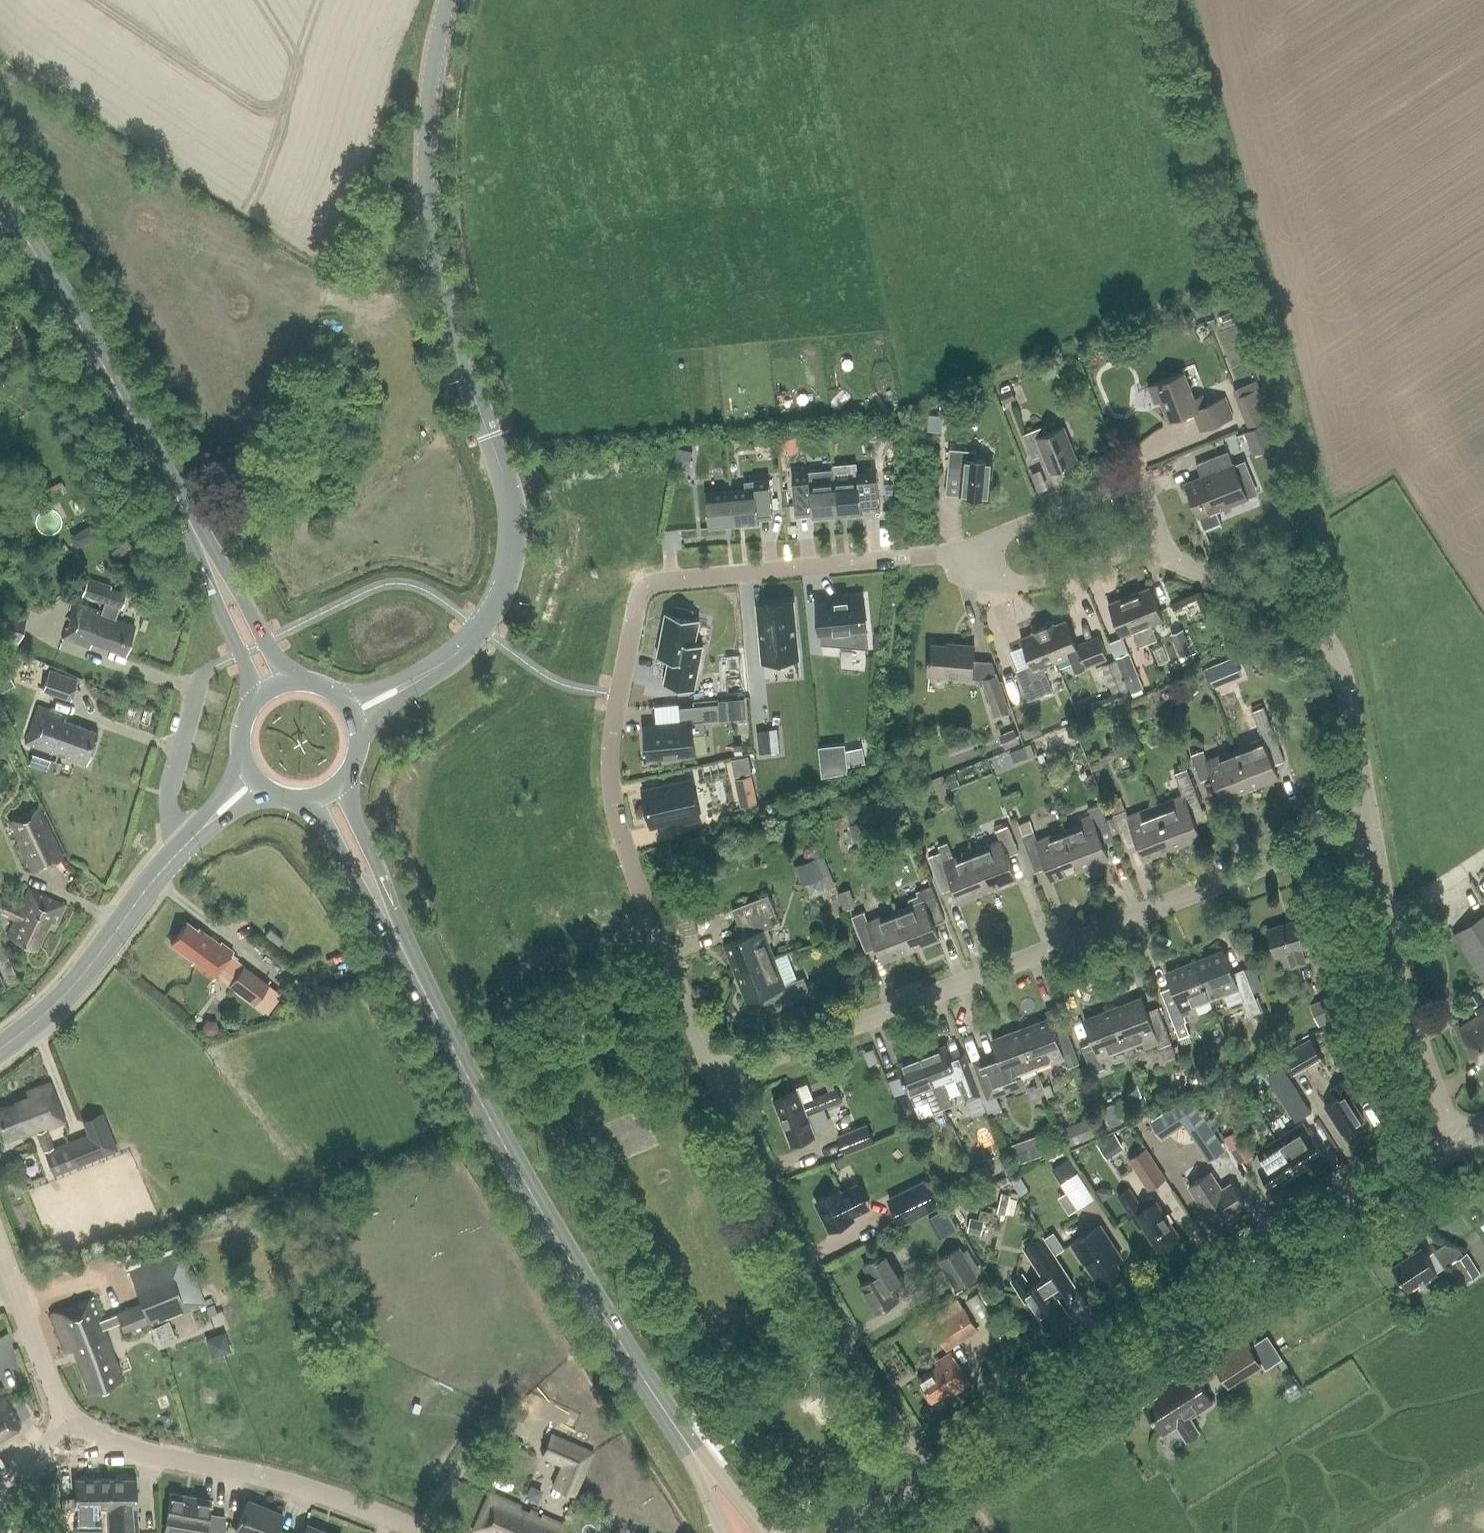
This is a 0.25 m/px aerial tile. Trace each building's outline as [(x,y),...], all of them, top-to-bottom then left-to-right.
[(1200,431),(1231,418),(1223,400),(1206,407),(1201,394),(1193,397),(1183,373),(1145,389),(1151,405),(1158,402),(1167,423),(1183,417),(1184,420),(1193,416),(1200,431)] [(1257,380),(1234,387),(1245,422),(1268,415),(1257,380)] [(1000,394),(1004,404),(1016,399),(1012,389),(1000,394)] [(929,415),(928,431),(937,432),(942,432),(943,416),(938,416),(929,415)] [(1246,432),(1254,455),(1274,448),(1265,425),(1246,432)] [(1049,474),(1075,463),(1059,427),(1044,434),(1042,427),(1021,436),(1030,459),(1040,454),(1049,474)] [(677,449),(674,470),(689,472),(693,452),(677,449)] [(988,501),(992,462),(977,460),(977,451),(951,449),(948,476),(963,478),(961,498),(988,501)] [(1203,477),(1186,483),(1205,531),(1222,524),(1217,510),(1248,499),(1235,464),(1234,465),(1229,452),(1198,464),(1203,477)] [(859,477),(836,479),(839,516),(863,514),(862,505),(880,503),(877,472),(858,474),(859,477)] [(839,516),(836,479),(811,482),(810,473),(793,475),(796,508),(813,507),(814,518),(839,516)] [(744,489),(732,490),(735,526),(759,523),(758,511),(767,510),(764,477),(743,478),(744,489)] [(735,526),(732,490),(707,492),(711,528),(735,526)] [(89,524),(79,530),(86,541),(96,535),(89,524)] [(127,538),(111,553),(120,563),(136,549),(127,538)] [(104,603),(100,615),(75,606),(64,641),(90,650),(92,645),(127,657),(136,628),(115,621),(115,620),(114,619),(120,600),(111,598),(115,585),(91,577),(85,597),(104,603)] [(1127,594),(1147,641),(1157,637),(1150,621),(1161,617),(1147,585),(1127,594)] [(1136,646),(1147,641),(1127,594),(1106,603),(1120,634),(1129,630),(1136,646)] [(864,598),(818,602),(822,644),(867,648),(864,598)] [(793,601),(758,605),(764,661),(799,658),(793,601)] [(667,612),(658,657),(670,659),(665,685),(693,691),(694,689),(699,662),(703,645),(695,643),(700,619),(692,617),(694,610),(675,606),(674,614),(667,612)] [(0,609),(0,636),(19,642),(27,618),(0,609)] [(742,634),(751,633),(750,610),(741,610),(742,634)] [(1041,626),(1054,659),(1069,653),(1076,669),(1105,657),(1096,636),(1076,645),(1065,619),(1053,625),(1051,621),(1041,626)] [(1040,665),(1054,659),(1041,626),(1031,630),(1032,633),(1021,638),(1031,660),(1015,667),(1029,701),(1051,692),(1040,665)] [(1184,630),(1172,635),(1180,656),(1192,651),(1184,630)] [(928,678),(971,680),(973,647),(956,646),(956,649),(930,647),(928,678)] [(10,673),(0,651),(0,678),(10,673)] [(1192,651),(1180,656),(1184,666),(1196,661),(1192,651)] [(1129,652),(1116,658),(1131,693),(1144,688),(1129,652)] [(1102,665),(1114,693),(1128,687),(1116,659),(1102,665)] [(1223,681),(1216,666),(1207,670),(1213,686),(1223,681)] [(745,667),(729,669),(732,693),(749,691),(745,667)] [(51,669),(44,688),(71,698),(78,679),(51,669)] [(986,688),(996,715),(1010,710),(999,683),(986,688)] [(1093,704),(1096,713),(1126,701),(1122,692),(1093,704)] [(647,745),(645,745),(646,749),(647,749),(648,757),(666,756),(667,760),(679,759),(678,755),(696,753),(694,735),(706,733),(705,722),(721,720),(720,704),(680,707),(681,722),(645,726),(647,745)] [(87,766),(99,735),(64,722),(67,715),(40,705),(25,743),(87,766)] [(1120,720),(1114,707),(1103,712),(1108,725),(1120,720)] [(1259,742),(1234,751),(1249,790),(1275,781),(1270,767),(1286,762),(1267,709),(1254,714),(1262,737),(1258,739),(1259,742)] [(1038,723),(1021,730),(1025,740),(1042,733),(1038,723)] [(1080,726),(1046,738),(1050,750),(1084,739),(1080,726)] [(779,729),(758,732),(761,753),(781,751),(779,729)] [(1014,729),(1000,735),(1006,749),(1020,742),(1014,729)] [(1032,744),(1025,747),(1029,757),(1036,754),(1032,744)] [(862,747),(844,750),(848,765),(865,762),(862,747)] [(1199,753),(1192,756),(1201,781),(1213,777),(1222,800),(1249,790),(1234,751),(1207,761),(1204,752),(1199,753)] [(54,761),(51,769),(59,772),(61,764),(54,761)] [(1187,769),(1175,774),(1183,794),(1180,796),(1182,800),(1157,810),(1172,849),(1200,839),(1195,824),(1206,820),(1187,769)] [(955,773),(944,777),(949,789),(960,785),(955,773)] [(752,776),(735,780),(741,807),(758,804),(752,776)] [(692,780),(643,792),(652,826),(680,818),(682,824),(702,819),(692,780)] [(884,804),(870,809),(876,824),(890,819),(884,804)] [(1079,825),(1065,831),(1080,871),(1108,860),(1102,843),(1113,839),(1100,805),(1088,809),(1090,816),(1078,820),(1079,825)] [(41,806),(10,821),(33,872),(64,857),(41,806)] [(1125,809),(1113,814),(1126,849),(1138,845),(1143,860),(1172,849),(1157,810),(1129,820),(1125,809)] [(1021,836),(1034,831),(1029,820),(1017,824),(1021,836)] [(859,822),(850,826),(855,840),(864,837),(859,822)] [(1000,841),(971,853),(986,892),(1016,880),(1007,858),(1020,852),(1010,826),(997,832),(1000,841)] [(1021,836),(1035,873),(1046,868),(1051,881),(1080,871),(1065,831),(1037,841),(1034,831),(1021,836)] [(942,852),(928,858),(942,892),(953,887),(959,902),(986,892),(971,853),(956,859),(949,842),(939,846),(942,852)] [(796,867),(804,887),(823,879),(815,859),(796,867)] [(912,906),(896,913),(910,951),(937,941),(931,927),(943,923),(930,887),(918,892),(919,895),(909,899),(912,906)] [(849,889),(838,893),(844,910),(855,906),(849,889)] [(17,921),(9,937),(37,951),(51,923),(56,926),(65,907),(32,891),(24,907),(0,896),(0,913),(17,921)] [(772,928),(772,927),(776,926),(771,915),(777,913),(770,895),(733,909),(740,927),(742,926),(746,938),(723,947),(733,975),(775,960),(764,932),(772,928)] [(863,914),(852,918),(865,952),(876,948),(882,962),(910,951),(896,913),(867,924),(863,914)] [(1455,935),(1483,980),(1483,917),(1455,935)] [(213,981),(234,951),(188,918),(169,944),(193,961),(191,965),(213,981)] [(1291,965),(1302,962),(1297,946),(1301,945),(1293,918),(1264,926),(1273,953),(1286,949),(1291,965)] [(1209,1000),(1225,994),(1229,1003),(1243,997),(1250,1015),(1259,1012),(1242,968),(1229,973),(1221,950),(1194,961),(1209,1000)] [(733,975),(744,1003),(760,998),(767,1016),(793,1006),(792,1002),(810,995),(804,980),(785,987),(775,960),(733,975)] [(1186,1021),(1184,1014),(1198,1008),(1197,1005),(1209,1000),(1194,961),(1164,972),(1170,987),(1159,991),(1177,1038),(1189,1033),(1184,1021),(1186,1021)] [(244,966),(229,985),(255,1004),(269,985),(244,966)] [(1351,1011),(1342,989),(1311,1002),(1320,1025),(1351,1011)] [(1477,992),(1468,998),(1473,1007),(1483,1002),(1477,992)] [(1136,999),(1110,1009),(1125,1047),(1142,1040),(1145,1047),(1158,1043),(1160,1047),(1171,1043),(1158,1008),(1142,1014),(1136,999)] [(1475,1011),(1478,1015),(1458,1028),(1477,1058),(1483,1053),(1483,1006),(1475,1011)] [(1094,1043),(1082,1047),(1092,1072),(1104,1067),(1101,1062),(1114,1057),(1112,1052),(1125,1047),(1110,1009),(1085,1019),(1094,1043)] [(208,1019),(202,1025),(206,1033),(214,1034),(219,1028),(216,1020),(208,1019)] [(1048,1019),(1020,1029),(1034,1069),(1063,1059),(1066,1069),(1077,1065),(1064,1027),(1052,1031),(1048,1019)] [(985,1098),(1008,1089),(1021,1085),(1018,1075),(1034,1069),(1020,1029),(991,1039),(999,1063),(975,1071),(985,1098)] [(1312,1037),(1282,1053),(1292,1073),(1322,1057),(1312,1037)] [(937,1097),(942,1108),(950,1105),(941,1082),(956,1076),(965,1098),(979,1092),(967,1063),(955,1067),(945,1044),(921,1054),(938,1095),(937,1097)] [(909,1095),(911,1094),(916,1106),(928,1101),(932,1112),(942,1108),(937,1097),(938,1095),(921,1054),(897,1064),(909,1095)] [(1354,1062),(1353,1063),(1359,1072),(1360,1071),(1368,1066),(1362,1057),(1354,1062)] [(1312,1111),(1283,1066),(1268,1076),(1296,1121),(1312,1111)] [(1232,1077),(1219,1083),(1224,1094),(1237,1088),(1232,1077)] [(1358,1095),(1352,1085),(1347,1078),(1333,1087),(1337,1094),(1325,1102),(1342,1129),(1363,1116),(1352,1099),(1358,1095)] [(47,1128),(63,1122),(49,1083),(27,1092),(30,1098),(0,1109),(0,1125),(6,1141),(21,1136),(22,1138),(36,1133),(47,1129),(47,1128)] [(1051,1084),(1044,1087),(1048,1097),(1054,1094),(1051,1084)] [(807,1116),(840,1102),(835,1089),(801,1103),(795,1091),(771,1101),(790,1146),(815,1135),(807,1116)] [(1165,1090),(1150,1096),(1153,1105),(1168,1098),(1165,1090)] [(1192,1133),(1208,1122),(1190,1095),(1174,1106),(1164,1113),(1174,1129),(1184,1122),(1192,1133)] [(1116,1101),(1103,1106),(1111,1125),(1124,1120),(1116,1101)] [(87,1133),(45,1150),(55,1174),(118,1149),(103,1112),(82,1121),(87,1133)] [(1076,1123),(1082,1138),(1109,1127),(1102,1112),(1076,1123)] [(1277,1137),(1276,1137),(1297,1168),(1322,1151),(1311,1134),(1302,1120),(1277,1137)] [(868,1123),(838,1134),(845,1153),(875,1142),(868,1123)] [(1239,1128),(1225,1138),(1240,1162),(1255,1153),(1239,1128)] [(51,1141),(47,1129),(36,1133),(41,1145),(51,1141)] [(1260,1153),(1252,1158),(1270,1185),(1297,1168),(1276,1137),(1258,1149),(1260,1153)] [(1023,1140),(1005,1147),(1012,1165),(1029,1159),(1023,1140)] [(1147,1146),(1128,1158),(1148,1189),(1167,1177),(1160,1166),(1148,1148),(1147,1146)] [(1069,1159),(1052,1170),(1070,1196),(1086,1185),(1069,1159)] [(987,1165),(974,1171),(978,1181),(991,1175),(987,1165)] [(1210,1168),(1187,1183),(1200,1202),(1204,1199),(1219,1219),(1246,1202),(1230,1181),(1222,1186),(1210,1168)] [(974,1171),(964,1176),(969,1186),(978,1181),(974,1171)] [(1008,1178),(1000,1182),(1004,1191),(1012,1187),(1008,1178)] [(902,1225),(940,1206),(927,1179),(888,1198),(902,1225)] [(861,1184),(840,1193),(840,1192),(816,1202),(828,1231),(852,1220),(851,1217),(871,1209),(861,1184)] [(1104,1186),(1098,1190),(1104,1199),(1114,1193),(1110,1187),(1104,1186)] [(1179,1237),(1162,1210),(1156,1199),(1141,1208),(1129,1188),(1119,1194),(1139,1227),(1143,1225),(1159,1250),(1179,1237)] [(1010,1195),(1002,1193),(998,1211),(1014,1215),(1016,1206),(1008,1204),(1010,1195)] [(971,1217),(968,1232),(982,1235),(985,1221),(971,1217)] [(1101,1223),(1070,1243),(1083,1263),(1086,1261),(1103,1287),(1123,1273),(1116,1262),(1124,1257),(1101,1223)] [(1055,1232),(1046,1237),(1057,1253),(1065,1248),(1055,1232)] [(212,1321),(206,1305),(184,1246),(129,1267),(143,1304),(102,1319),(94,1297),(51,1313),(66,1353),(74,1350),(90,1392),(122,1380),(104,1332),(107,1330),(106,1327),(121,1321),(125,1331),(150,1321),(151,1326),(196,1308),(197,1310),(159,1324),(164,1336),(201,1322),(202,1325),(212,1321)] [(960,1246),(938,1259),(956,1288),(978,1274),(960,1246)] [(870,1278),(858,1286),(875,1312),(897,1298),(891,1289),(903,1282),(884,1251),(862,1265),(870,1278)] [(1427,1290),(1439,1282),(1418,1251),(1391,1269),(1407,1293),(1422,1283),(1427,1290)] [(1480,1271),(1467,1251),(1464,1253),(1455,1260),(1469,1279),(1480,1271)] [(1443,1267),(1457,1288),(1469,1279),(1455,1260),(1443,1267)] [(1022,1274),(1011,1280),(1025,1302),(1029,1299),(1045,1324),(1067,1310),(1057,1295),(1073,1284),(1059,1261),(1040,1273),(1047,1285),(1034,1293),(1022,1274)] [(988,1288),(980,1293),(987,1304),(996,1299),(988,1288)] [(958,1298),(912,1327),(920,1339),(935,1330),(947,1349),(977,1330),(958,1298)] [(1243,1334),(1209,1356),(1229,1387),(1262,1365),(1243,1334)] [(953,1394),(970,1383),(950,1353),(934,1363),(937,1367),(918,1380),(931,1401),(950,1389),(953,1394)] [(1187,1416),(1210,1401),(1189,1368),(1164,1384),(1167,1388),(1143,1403),(1162,1432),(1175,1423),(1184,1438),(1196,1430),(1187,1416)] [(20,1428),(5,1398),(0,1401),(0,1438),(20,1428)] [(556,1486),(576,1494),(595,1451),(553,1434),(544,1455),(565,1463),(556,1486)] [(111,1477),(112,1506),(112,1514),(113,1532),(140,1532),(138,1476),(111,1477)] [(77,1478),(80,1532),(105,1532),(105,1514),(112,1514),(112,1506),(111,1477),(77,1478)] [(174,1532),(228,1532),(227,1514),(209,1511),(211,1498),(172,1491),(167,1519),(165,1531),(174,1532)] [(565,1522),(544,1513),(543,1514),(492,1492),(475,1531),(480,1532),(560,1532),(565,1522)] [(292,1532),(281,1528),(285,1517),(249,1503),(238,1532),(239,1532),(291,1532),(292,1532)] [(305,1525),(301,1532),(325,1532),(305,1525)]
